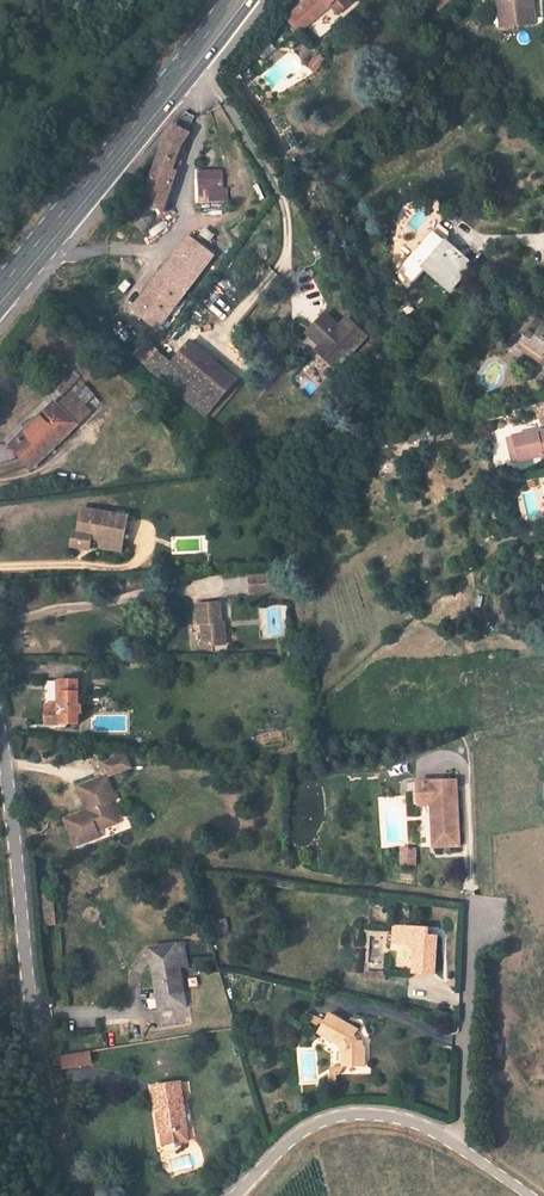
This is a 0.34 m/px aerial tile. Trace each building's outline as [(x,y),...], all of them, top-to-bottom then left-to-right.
[(279,24),(293,39),(334,0),(305,0),(279,24)] [(529,32),(525,0),(492,0),(495,20),(499,19),(500,35),(529,32)] [(270,43),(260,52),(267,60),(277,52),(270,43)] [(315,51),(304,65),(315,73),(326,59),(315,51)] [(184,141),(181,115),(170,129),(184,141)] [(184,144),(184,141),(170,129),(157,146),(143,190),(155,216),(169,182),(184,144)] [(218,177),(194,177),(193,207),(223,207),(223,194),(218,194),(218,177)] [(203,227),(199,234),(209,241),(214,233),(203,227)] [(184,240),(146,289),(171,308),(209,259),(184,240)] [(437,257),(434,254),(421,270),(446,293),(468,269),(445,249),(437,257)] [(153,332),(171,308),(146,289),(128,312),(153,332)] [(319,346),(312,353),(332,372),(363,341),(344,322),(336,329),(322,316),(306,332),(319,346)] [(522,340),(512,369),(535,377),(540,359),(543,353),(528,347),(530,343),(522,340)] [(165,367),(153,357),(143,370),(200,420),(230,384),(183,346),(165,367)] [(28,365),(18,357),(10,368),(20,375),(28,365)] [(535,377),(512,369),(510,375),(543,387),(543,380),(542,379),(543,372),(543,361),(540,359),(535,377)] [(95,396),(86,403),(92,411),(101,403),(95,396)] [(46,397),(4,442),(26,463),(76,410),(64,398),(56,407),(46,397)] [(512,442),(517,467),(543,461),(543,440),(537,441),(536,437),(512,442)] [(509,469),(517,467),(512,442),(504,444),(509,469)] [(120,522),(74,513),(70,536),(66,535),(63,550),(81,553),(83,542),(95,545),(115,548),(120,522)] [(115,548),(95,545),(94,552),(113,555),(115,548)] [(276,597),(274,582),(249,584),(251,599),(276,597)] [(220,611),(197,612),(198,631),(205,630),(205,637),(203,637),(204,653),(226,651),(224,630),(221,630),(220,611)] [(77,689),(62,689),(62,714),(58,714),(58,718),(46,718),(47,733),(78,733),(77,689)] [(125,761),(104,770),(109,782),(130,772),(125,761)] [(105,802),(111,800),(104,784),(79,795),(88,817),(65,828),(76,855),(101,845),(98,838),(117,830),(109,811),(105,802)] [(432,808),(435,850),(461,849),(455,784),(416,787),(418,809),(432,808)] [(111,800),(105,802),(109,811),(114,808),(111,800)] [(418,852),(410,851),(404,851),(402,868),(417,869),(418,852)] [(51,903),(36,905),(40,938),(56,936),(51,903)] [(215,919),(219,934),(229,932),(225,917),(215,919)] [(431,931),(397,929),(396,945),(409,946),(413,951),(417,952),(415,976),(437,977),(440,940),(431,940),(431,931)] [(185,976),(181,951),(173,952),(178,977),(185,976)] [(178,977),(173,952),(148,958),(162,1037),(188,1032),(178,977)] [(384,979),(384,970),(363,969),(363,979),(384,979)] [(360,1032),(332,1017),(322,1036),(342,1048),(347,1056),(346,1071),(368,1072),(368,1054),(365,1054),(365,1047),(360,1047),(356,1040),(360,1032)] [(58,1070),(91,1063),(88,1050),(55,1057),(58,1070)] [(169,1143),(164,1143),(166,1155),(193,1151),(183,1092),(156,1096),(160,1119),(165,1118),(169,1143)] [(165,1118),(160,1119),(164,1143),(169,1143),(165,1118)]
